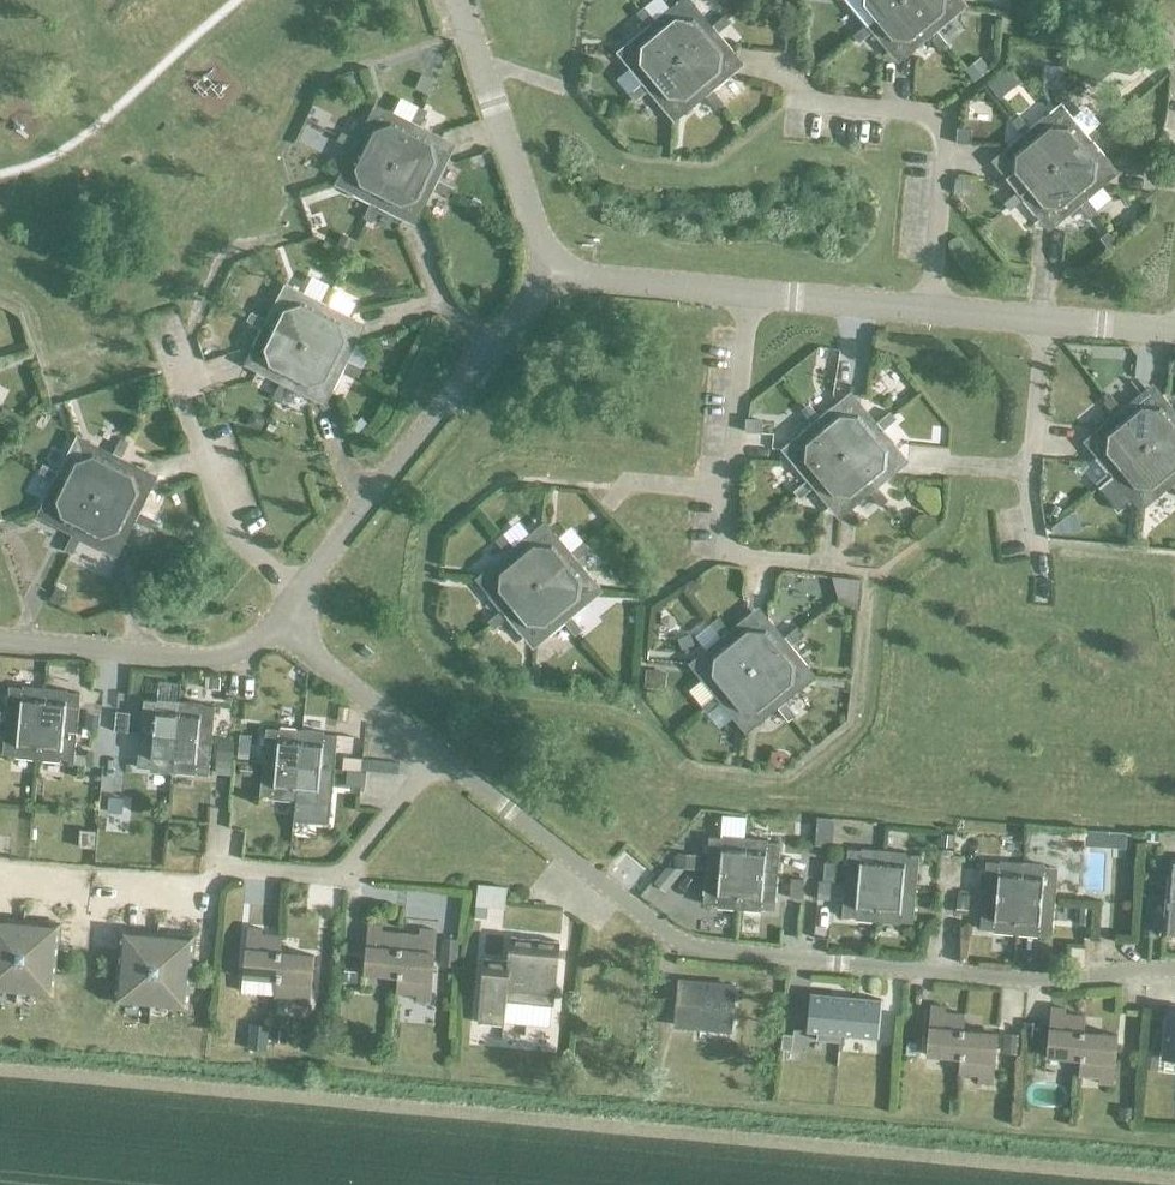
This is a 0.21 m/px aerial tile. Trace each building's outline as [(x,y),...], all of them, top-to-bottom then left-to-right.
[(848,6),(865,25),(852,36),(855,40),(903,0),(849,0),(848,6)] [(855,40),(858,44),(871,33),(887,53),(898,54),(903,0),(855,40)] [(898,54),(909,55),(928,38),(939,51),(943,48),(903,0),(898,54)] [(903,0),(943,48),(947,45),(936,32),(956,15),(957,5),(903,0)] [(643,8),(639,11),(679,59),(684,5),(674,4),(654,21),(643,8)] [(684,5),(679,59),(727,19),(724,15),(711,26),(695,6),(684,5)] [(627,43),(626,54),(679,59),(639,11),(636,14),(646,27),(627,43)] [(727,19),(679,59),(733,64),(734,53),(717,33),(730,23),(727,19)] [(626,54),(625,64),(641,84),(628,95),(631,99),(679,59),(626,54)] [(980,58),(964,70),(973,82),(989,69),(980,58)] [(679,59),(631,99),(634,102),(647,92),(664,111),(674,112),(679,59)] [(679,59),(674,112),(685,113),(705,97),(715,110),(719,107),(679,59)] [(733,64),(679,59),(719,107),(722,104),(712,91),(732,74),(733,64)] [(1045,64),(1043,86),(1060,88),(1062,66),(1045,64)] [(423,75),(417,90),(429,95),(435,81),(423,75)] [(352,76),(341,79),(343,88),(355,84),(352,76)] [(763,82),(759,95),(771,97),(774,85),(763,82)] [(394,165),(422,109),(418,107),(411,122),(387,111),(377,114),(394,165)] [(422,109),(394,165),(446,148),(442,138),(419,126),(427,111),(422,109)] [(1054,167),(1059,114),(1049,113),(1029,129),(1018,116),(1014,119),(1054,167)] [(394,165),(377,114),(367,117),(356,140),(341,133),(338,137),(394,165)] [(1070,115),(1059,114),(1054,167),(1102,128),(1099,124),(1086,135),(1070,115)] [(1001,152),(1000,162),(1054,167),(1014,119),(1011,122),(1021,135),(1001,152)] [(1105,131),(1102,128),(1054,167),(1108,172),(1109,162),(1092,142),(1105,131)] [(956,130),(955,144),(969,145),(970,131),(956,130)] [(394,165),(338,137),(336,141),(351,149),(340,172),(343,182),(394,165)] [(1146,147),(1144,159),(1153,160),(1155,148),(1146,147)] [(449,158),(446,148),(394,165),(450,193),(452,188),(437,181),(449,158)] [(1054,167),(1000,162),(999,173),(1016,193),(1003,203),(1006,207),(1054,167)] [(366,221),(394,165),(343,182),(346,192),(370,203),(362,218),(366,221)] [(411,216),(394,165),(366,221),(370,223),(378,208),(401,219),(411,216)] [(448,197),(450,193),(394,165),(411,216),(421,213),(433,189),(448,197)] [(1054,167),(1006,207),(1009,211),(1022,200),(1039,220),(1049,221),(1054,167)] [(1094,215),(1054,167),(1049,221),(1060,222),(1079,205),(1090,218),(1094,215)] [(1107,183),(1108,172),(1054,167),(1094,215),(1097,212),(1087,199),(1107,183)] [(955,179),(953,194),(969,196),(970,180),(955,179)] [(1139,193),(1138,202),(1143,207),(1152,207),(1152,194),(1139,193)] [(469,203),(464,211),(477,218),(482,209),(469,203)] [(1106,234),(1098,240),(1107,251),(1115,245),(1106,234)] [(342,235),(335,247),(350,255),(356,242),(342,235)] [(297,290),(287,294),(304,345),(332,289),(327,287),(320,302),(297,290)] [(227,289),(222,301),(231,305),(236,294),(227,289)] [(336,291),(332,289),(304,345),(355,328),(352,318),(340,312),(328,306),(332,299),(336,291)] [(332,299),(328,306),(340,312),(352,318),(359,303),(336,291),(332,299)] [(304,345),(287,294),(277,297),(265,320),(250,313),(248,317),(304,345)] [(304,345),(248,317),(246,321),(261,329),(249,352),(253,362),(304,345)] [(355,328),(304,345),(359,373),(362,368),(347,361),(358,338),(355,328)] [(395,332),(386,335),(389,344),(397,342),(395,332)] [(304,345),(253,362),(256,372),(279,383),(271,398),(276,401),(304,345)] [(304,345),(276,401),(280,403),(287,388),(310,399),(321,396),(304,345)] [(357,377),(359,373),(304,345),(321,396),(331,393),(342,370),(357,377)] [(1146,448),(1151,394),(1140,393),(1120,409),(1110,396),(1106,399),(1146,448)] [(1151,394),(1146,448),(1174,423),(1174,411),(1161,395),(1151,394)] [(1146,448),(1106,399),(1102,403),(1113,416),(1093,432),(1092,442),(1146,448)] [(844,456),(849,402),(838,401),(818,417),(808,405),(804,408),(844,456)] [(859,403),(849,402),(844,456),(892,416),(888,413),(876,423),(859,403)] [(791,440),(790,451),(844,456),(804,408),(800,411),(811,424),(791,440)] [(254,412),(247,426),(259,432),(266,418),(254,412)] [(895,420),(892,416),(844,456),(898,461),(899,450),(882,430),(895,420)] [(360,417),(350,427),(356,434),(366,424),(360,417)] [(746,419),(745,419),(744,432),(745,432),(760,432),(760,419),(746,419)] [(1146,448),(1174,450),(1174,423),(1146,448)] [(96,497),(124,441),(119,439),(112,454),(89,442),(79,446),(96,497)] [(128,443),(124,441),(96,497),(147,480),(144,470),(121,458),(128,443)] [(1146,448),(1092,442),(1091,453),(1108,473),(1094,484),(1098,487),(1146,448)] [(96,497),(79,446),(69,449),(57,472),(42,465),(40,469),(96,497)] [(1141,501),(1146,448),(1098,487),(1101,491),(1117,511),(1130,500),(1141,501)] [(1141,501),(1151,502),(1171,486),(1174,491),(1174,483),(1146,448),(1141,501)] [(1146,448),(1174,483),(1174,450),(1146,448)] [(844,456),(790,451),(789,461),(806,481),(793,492),(796,495),(844,456)] [(844,456),(796,495),(799,499),(812,488),(828,508),(839,509),(844,456)] [(844,456),(839,509),(849,510),(869,494),(880,507),(884,504),(844,456)] [(898,461),(844,456),(884,504),(887,501),(877,488),(897,471),(898,461)] [(96,497),(40,469),(38,473),(53,480),(41,503),(45,513),(96,497)] [(147,480),(96,497),(152,525),(154,520),(139,513),(150,490),(147,480)] [(68,552),(96,497),(45,513),(48,523),(71,535),(63,550),(68,552)] [(96,497),(68,552),(72,554),(80,539),(103,551),(113,548),(96,497)] [(152,525),(96,497),(113,548),(123,544),(134,521),(149,529),(152,525)] [(1054,506),(1049,514),(1054,517),(1059,509),(1054,506)] [(1067,515),(1050,528),(1052,533),(1069,534),(1073,533),(1067,515)] [(518,521),(502,534),(507,541),(512,547),(522,539),(528,534),(518,521)] [(538,585),(543,532),(532,531),(528,534),(522,539),(512,547),(507,541),(502,534),(498,537),(538,585)] [(543,532),(538,585),(586,545),(583,542),(570,553),(553,533),(543,532)] [(485,570),(484,580),(538,585),(498,537),(494,540),(505,553),(485,570)] [(589,549),(586,545),(538,585),(592,590),(593,580),(576,560),(589,549)] [(860,582),(830,579),(836,601),(860,582)] [(538,585),(484,580),(483,591),(500,611),(487,621),(490,625),(538,585)] [(694,580),(684,587),(690,595),(701,588),(694,580)] [(860,582),(836,601),(857,613),(860,582)] [(533,639),(538,585),(490,625),(493,629),(506,618),(522,638),(533,639)] [(578,633),(538,585),(533,639),(543,640),(563,623),(574,636),(578,633)] [(592,590),(538,585),(578,633),(582,630),(571,617),(591,601),(592,590)] [(51,588),(45,601),(59,607),(65,595),(51,588)] [(751,670),(756,617),(746,616),(726,632),(715,619),(712,622),(751,670)] [(756,617),(751,670),(800,631),(797,627),(783,638),(767,618),(756,617)] [(751,670),(712,622),(708,625),(719,638),(699,654),(697,665),(751,670)] [(800,631),(751,670),(805,676),(806,665),(790,645),(803,634),(800,631)] [(689,635),(676,640),(680,650),(693,645),(689,635)] [(751,670),(697,665),(696,676),(713,696),(700,706),(703,710),(751,670)] [(645,670),(643,687),(664,689),(666,672),(645,670)] [(751,670),(703,710),(706,714),(719,703),(735,723),(746,724),(751,670)] [(751,670),(746,724),(756,725),(776,709),(787,721),(791,718),(751,670)] [(804,686),(805,676),(751,670),(791,718),(795,715),(784,702),(804,686)] [(205,677),(205,688),(220,688),(220,677),(205,677)] [(141,700),(138,734),(175,738),(178,701),(180,684),(157,682),(155,699),(155,701),(141,700)] [(3,721),(40,724),(43,688),(20,685),(20,689),(7,687),(4,714),(0,714),(0,721),(3,721)] [(43,688),(40,724),(75,728),(78,694),(65,693),(65,690),(43,688)] [(178,701),(175,738),(210,741),(213,707),(200,706),(200,703),(178,701)] [(88,714),(86,729),(98,730),(100,715),(88,714)] [(116,715),(115,731),(127,732),(129,716),(116,715)] [(3,721),(0,754),(13,755),(13,758),(36,760),(40,724),(3,721)] [(40,724),(36,760),(59,762),(59,760),(72,761),(73,753),(75,728),(40,724)] [(298,766),(301,729),(278,728),(278,730),(263,729),(261,762),(298,766)] [(301,729),(298,766),(332,769),(335,736),(322,735),(323,731),(301,729)] [(138,734),(135,767),(148,768),(148,772),(171,774),(175,738),(138,734)] [(175,738),(171,774),(193,776),(193,773),(207,775),(210,741),(175,738)] [(238,742),(237,760),(248,761),(250,743),(238,742)] [(218,745),(216,760),(233,761),(234,746),(218,745)] [(72,761),(72,763),(85,764),(86,754),(73,753),(72,761)] [(343,757),(342,770),(361,771),(361,764),(361,759),(343,757)] [(215,760),(214,773),(229,775),(230,761),(216,760),(215,760)] [(364,760),(363,772),(364,773),(365,773),(397,775),(398,763),(364,760)] [(298,766),(261,762),(258,796),(271,797),(271,801),(294,802),(298,766)] [(241,766),(240,777),(252,778),(253,767),(241,766)] [(299,767),(294,821),(328,824),(332,770),(299,767)] [(345,771),(344,786),(363,787),(364,787),(365,773),(364,773),(363,772),(345,771)] [(108,797),(107,812),(121,813),(123,798),(108,797)] [(816,821),(814,848),(831,850),(833,822),(816,821)] [(1107,832),(1105,847),(1125,849),(1126,834),(1107,832)] [(741,874),(744,838),(722,836),(721,838),(708,837),(705,866),(705,871),(741,874)] [(941,836),(939,848),(951,850),(952,837),(941,836)] [(1146,837),(1145,851),(1156,852),(1157,838),(1146,837)] [(744,838),(741,874),(777,877),(780,843),(766,842),(766,840),(744,838)] [(847,850),(844,883),(880,886),(883,851),(860,849),(859,851),(847,850)] [(883,851),(880,886),(916,890),(919,857),(904,855),(905,853),(883,851)] [(675,856),(674,868),(683,869),(697,870),(705,871),(705,866),(697,866),(698,858),(675,856)] [(824,862),(822,881),(834,882),(835,863),(824,862)] [(1018,899),(1021,864),(999,862),(999,864),(987,863),(983,896),(1018,899)] [(1043,866),(1021,864),(1018,899),(1054,902),(1058,869),(1043,868),(1043,866)] [(665,867),(653,883),(664,892),(683,869),(674,868),(665,867)] [(741,874),(705,871),(702,904),(715,905),(715,909),(738,911),(741,874)] [(777,877),(741,874),(738,911),(759,912),(759,910),(774,911),(777,877)] [(803,880),(790,878),(788,898),(801,899),(803,880)] [(476,887),(475,901),(487,902),(505,904),(507,882),(477,879),(476,887)] [(818,881),(816,899),(828,900),(829,882),(818,881)] [(880,886),(844,883),(841,916),(854,917),(853,921),(877,923),(880,886)] [(880,886),(877,923),(898,925),(898,923),(912,924),(916,890),(880,886)] [(956,894),(955,909),(966,910),(967,895),(956,894)] [(1018,899),(983,896),(980,929),(992,930),(991,933),(1014,936),(1018,899)] [(1169,898),(1166,935),(1174,935),(1174,899),(1169,898)] [(1054,902),(1018,899),(1014,936),(1037,938),(1037,935),(1051,936),(1054,902)] [(475,901),(473,914),(486,915),(487,902),(475,901)] [(1079,910),(1078,926),(1089,927),(1090,911),(1079,910)] [(22,921),(0,919),(0,992),(15,994),(22,921)] [(22,921),(15,994),(51,997),(57,924),(22,921)] [(400,949),(402,935),(381,932),(382,926),(368,924),(363,973),(397,977),(400,949)] [(1143,925),(1142,937),(1154,938),(1155,926),(1143,925)] [(279,952),(280,952),(281,938),(260,936),(261,930),(248,928),(242,977),(276,981),(277,981),(279,952)] [(397,977),(395,993),(417,995),(417,1001),(430,1002),(435,953),(437,931),(419,929),(418,936),(402,935),(400,949),(397,977)] [(150,1006),(156,934),(122,931),(115,1003),(150,1006)] [(191,937),(156,934),(150,1006),(185,1009),(191,937)] [(442,937),(440,963),(455,965),(458,939),(442,937)] [(483,960),(477,1023),(503,1026),(503,1020),(548,1025),(550,1006),(552,1006),(558,943),(510,938),(508,963),(483,960)] [(277,981),(276,981),(274,995),(295,998),(294,1004),(308,1006),(314,956),(280,952),(279,952),(277,981)] [(343,961),(341,982),(355,983),(357,962),(343,961)] [(730,1021),(733,987),(701,984),(700,989),(679,987),(675,1026),(699,1028),(700,1019),(730,1021)] [(839,1042),(839,1035),(843,996),(808,993),(805,1032),(816,1033),(816,1040),(839,1042)] [(877,1039),(881,1000),(843,996),(839,1035),(877,1039)] [(1170,1005),(1169,1013),(1166,1013),(1163,1059),(1174,1060),(1174,1006),(1170,1005)] [(963,1030),(964,1030),(965,1015),(944,1013),(944,1007),(930,1006),(926,1055),(959,1058),(960,1058),(963,1030)] [(1083,1031),(1085,1017),(1064,1014),(1064,1009),(1051,1007),(1045,1056),(1079,1060),(1080,1060),(1083,1031)] [(1024,1023),(1022,1037),(1039,1038),(1040,1024),(1024,1023)] [(250,1024),(249,1038),(267,1040),(268,1026),(250,1024)] [(272,1030),(271,1040),(285,1042),(286,1031),(272,1030)] [(960,1058),(959,1058),(958,1075),(979,1077),(979,1083),(993,1084),(997,1033),(964,1030),(963,1030),(960,1058)] [(1080,1060),(1079,1060),(1078,1076),(1098,1078),(1098,1084),(1112,1085),(1118,1035),(1083,1031),(1080,1060)] [(790,1050),(792,1035),(782,1033),(780,1049),(790,1050)] [(1004,1034),(1001,1053),(1017,1055),(1019,1036),(1004,1034)] [(905,1042),(904,1057),(914,1057),(915,1043),(905,1042)] [(1144,1052),(1142,1071),(1157,1072),(1158,1053),(1144,1052)] [(644,1059),(643,1074),(659,1076),(660,1061),(644,1059)] [(1119,1106),(1118,1118),(1132,1120),(1133,1108),(1119,1106)]
